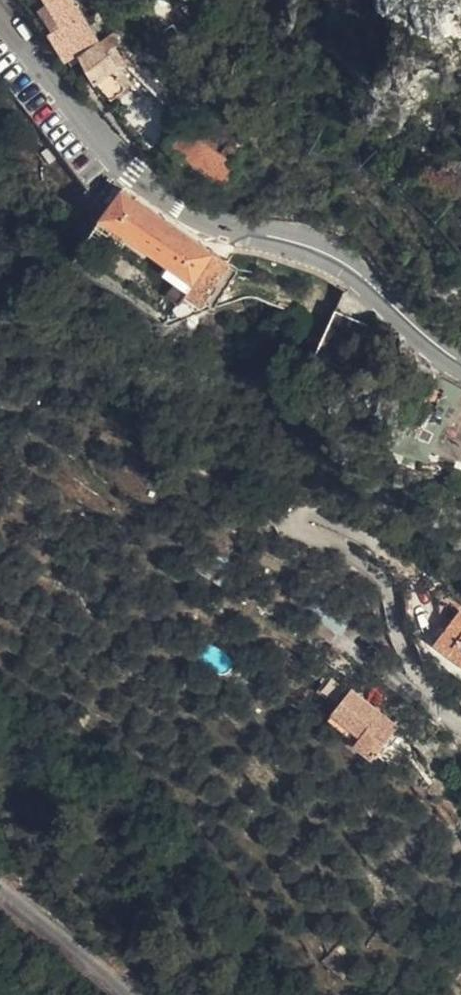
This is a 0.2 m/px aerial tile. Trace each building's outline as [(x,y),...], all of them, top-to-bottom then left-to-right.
[(88,73),(109,60),(103,51),(108,47),(103,39),(97,42),(69,0),(42,0),(88,73)] [(114,57),(109,60),(88,73),(115,116),(130,106),(136,102),(130,92),(125,84),(128,82),(119,69),(121,68),(114,57)] [(243,185),(184,144),(172,161),(230,203),(243,185)] [(206,311),(208,309),(234,271),(128,198),(112,222),(109,227),(136,246),(198,289),(191,301),(206,311)] [(109,227),(101,239),(96,246),(110,255),(117,246),(131,254),(136,246),(109,227)] [(215,314),(242,277),(234,271),(208,309),(215,314)] [(327,350),(321,365),(341,377),(367,326),(343,319),(334,336),(327,350)] [(460,465),(460,402),(451,419),(444,419),(438,420),(432,422),(427,424),(422,428),(417,432),(413,436),(409,441),(408,444),(460,465)] [(360,718),(342,741),(371,764),(365,771),(384,787),(408,757),(360,718)]
